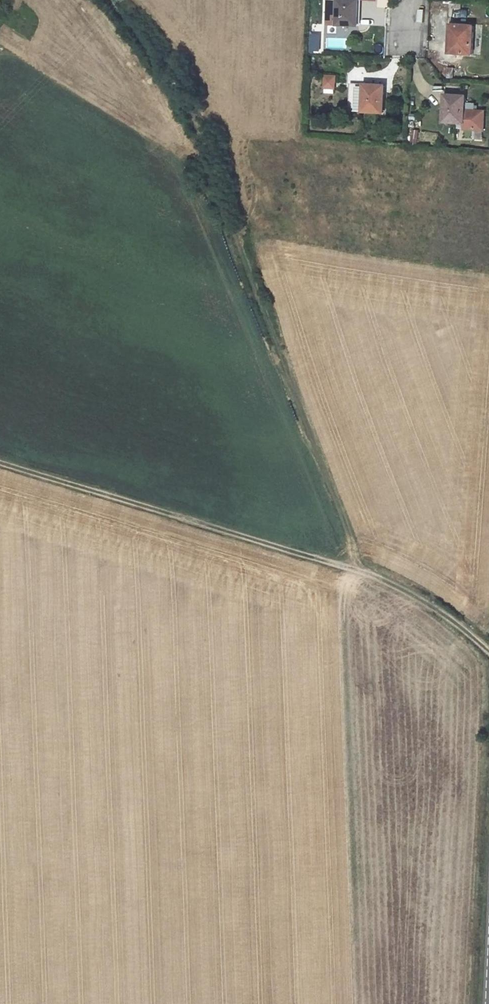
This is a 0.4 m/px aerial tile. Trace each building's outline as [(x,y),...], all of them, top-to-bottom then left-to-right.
[(359,22),(360,0),(329,0),(329,9),(340,10),(339,21),(359,22)] [(452,32),(451,49),(475,51),(476,22),(450,20),(449,32),(452,32)] [(337,90),(337,75),(325,75),(325,90),(337,90)] [(386,83),(352,81),(351,107),(385,109),(386,83)] [(466,99),(466,92),(446,91),(445,118),(464,120),(464,125),(485,126),(486,107),(476,107),(476,99),(466,99)]
